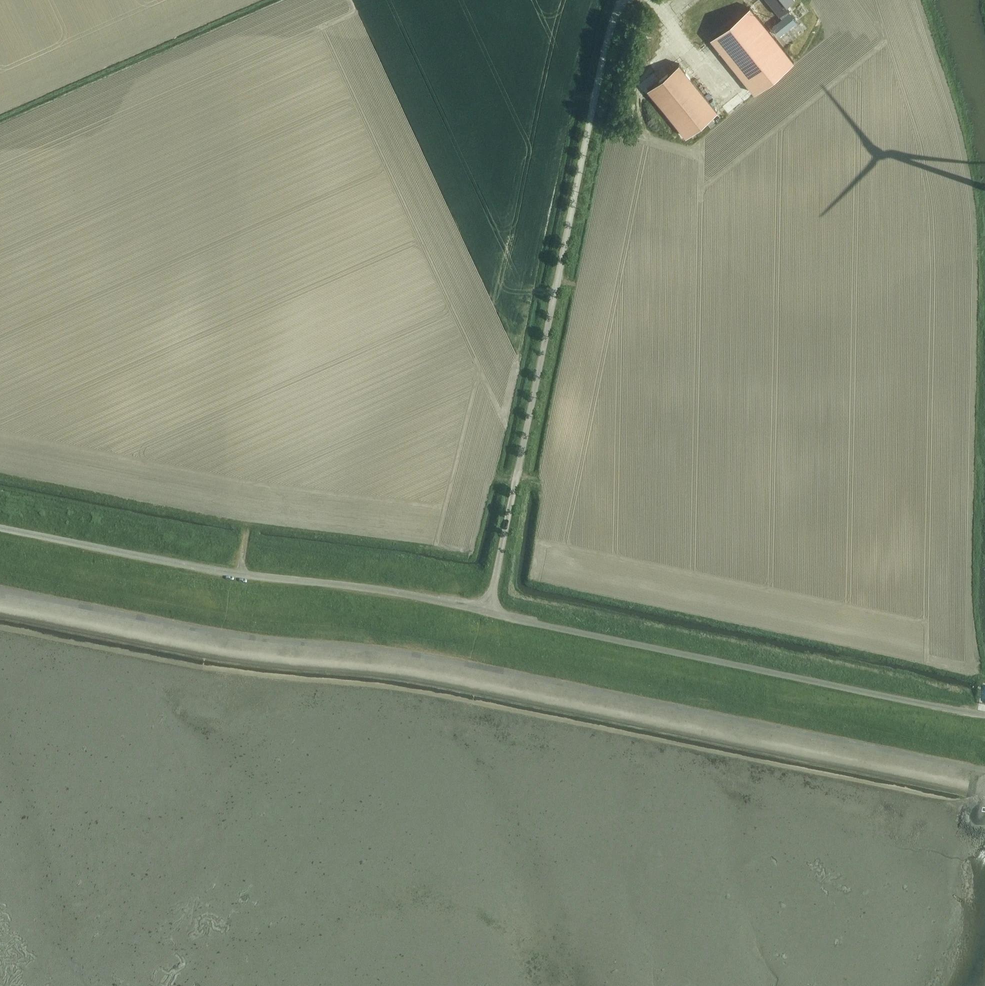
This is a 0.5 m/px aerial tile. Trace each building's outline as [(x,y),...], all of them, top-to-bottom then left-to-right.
[(785,0),(765,0),(776,13),(786,5),(783,2),(785,0)] [(794,61),(750,6),(711,38),(755,93),(794,61)] [(718,111),(680,63),(648,89),(686,136),(718,111)]
